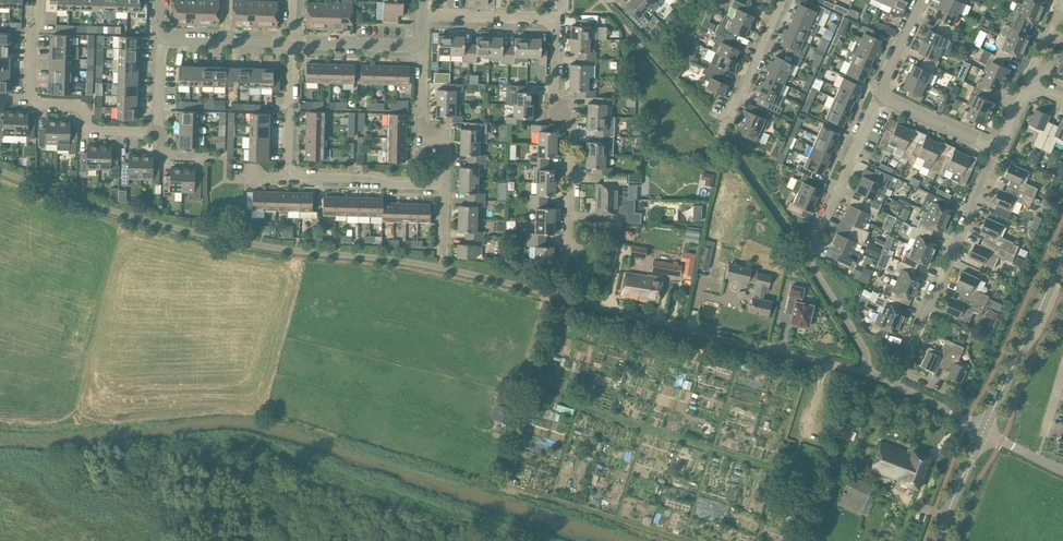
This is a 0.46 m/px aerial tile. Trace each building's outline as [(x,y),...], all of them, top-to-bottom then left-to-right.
[(9,8),(21,8),(22,5),(28,5),(28,0),(10,0),(9,8)] [(49,3),(57,4),(57,9),(69,10),(69,0),(50,0),(49,3)] [(81,10),(81,0),(69,0),(69,10),(81,10)] [(92,11),(93,0),(81,0),(81,10),(92,11)] [(104,11),(105,0),(93,0),(92,11),(104,11)] [(104,11),(116,11),(116,0),(105,0),(104,11)] [(128,12),(128,0),(116,0),(116,11),(128,12)] [(128,12),(136,12),(136,18),(140,18),(146,18),(147,7),(147,0),(128,0),(128,12)] [(186,0),(174,0),(174,24),(185,24),(186,0)] [(197,0),(186,0),(185,24),(196,25),(197,0)] [(208,0),(197,0),(196,25),(207,25),(208,0)] [(207,25),(218,25),(219,0),(208,0),(207,25)] [(243,26),(244,1),(233,0),(232,26),(243,26)] [(647,9),(639,0),(630,0),(626,4),(634,12),(630,17),(640,28),(649,20),(643,14),(647,9)] [(647,9),(652,13),(657,8),(665,0),(639,0),(647,9)] [(749,27),(754,16),(743,11),(746,5),(734,0),(731,6),(737,8),(732,19),(749,27)] [(794,8),(792,13),(811,21),(818,24),(826,8),(808,0),(806,6),(799,3),(797,9),(794,8)] [(825,0),(823,4),(833,9),(835,5),(825,0)] [(892,6),(889,11),(891,14),(892,15),(895,17),(897,17),(899,16),(903,17),(910,2),(907,1),(907,0),(894,0),(892,6)] [(958,14),(963,2),(966,4),(968,0),(943,0),(941,6),(958,14)] [(1043,13),(1048,2),(1043,0),(1025,0),(1023,4),(1043,13)] [(254,26),(255,1),(244,1),(243,26),(254,26)] [(265,27),(266,1),(255,1),(254,26),(265,27)] [(266,1),(265,27),(277,27),(278,2),(266,1)] [(307,28),(318,28),(319,3),(308,2),(307,28)] [(402,15),(403,2),(384,2),(383,20),(398,20),(398,15),(402,15)] [(1011,12),(1008,18),(1012,19),(1027,26),(1029,20),(1038,24),(1043,13),(1023,4),(1018,2),(1014,11),(1011,12)] [(330,3),(319,3),(318,28),(329,29),(330,3)] [(341,4),(330,3),(329,29),(340,29),(341,4)] [(352,4),(341,4),(340,29),(351,30),(352,4)] [(958,14),(941,6),(936,17),(942,20),(939,26),(953,32),(956,26),(953,25),(958,14)] [(709,21),(713,10),(708,8),(701,25),(712,29),(715,23),(709,21)] [(673,9),(668,14),(672,19),(678,13),(673,9)] [(807,31),(811,21),(792,13),(790,17),(792,19),(790,24),(807,31)] [(719,23),(716,32),(717,32),(731,39),(734,33),(744,38),(745,36),(747,36),(749,36),(751,31),(750,29),(749,28),(749,27),(732,19),(725,16),(724,18),(723,21),(722,24),(720,23),(719,23)] [(844,16),(840,25),(837,32),(841,34),(843,34),(850,19),(844,16)] [(572,25),(571,38),(590,39),(595,39),(597,39),(597,27),(597,20),(583,19),(583,26),(572,25)] [(1024,32),(1027,26),(1012,19),(1009,25),(1008,25),(1007,25),(1006,25),(1004,26),(1003,28),(1000,34),(1027,47),(1032,36),(1024,32)] [(659,21),(654,27),(659,32),(664,26),(659,21)] [(802,41),(807,31),(790,24),(788,29),(785,28),(783,33),(802,41)] [(953,33),(953,32),(939,26),(936,32),(930,29),(925,41),(942,48),(947,37),(956,41),(958,35),(953,33)] [(864,32),(862,38),(855,35),(853,40),(859,43),(879,51),(881,47),(878,45),(881,40),(875,37),(877,31),(866,27),(864,32)] [(825,28),(821,37),(830,41),(834,32),(825,28)] [(991,41),(993,34),(979,29),(974,43),(980,46),(983,38),(991,41)] [(715,43),(712,50),(716,51),(716,52),(734,60),(739,50),(728,45),(731,39),(717,32),(714,38),(716,39),(715,43)] [(836,44),(841,34),(837,32),(832,43),(836,44)] [(13,45),(13,37),(11,36),(11,33),(0,33),(0,45),(13,45)] [(802,41),(783,33),(781,37),(783,39),(781,44),(787,47),(785,53),(801,61),(803,57),(802,54),(797,52),(802,41)] [(50,46),(71,47),(71,34),(53,34),(53,37),(51,37),(50,46)] [(1022,58),(1027,47),(1000,34),(997,41),(996,43),(997,44),(997,46),(998,47),(999,47),(996,55),(1006,59),(1008,60),(1012,53),(1022,58)] [(451,54),(451,36),(438,35),(438,47),(432,46),(431,61),(438,61),(438,54),(451,54)] [(120,36),(119,48),(141,49),(141,40),(139,40),(139,37),(120,36)] [(463,62),(470,62),(470,48),(464,47),(464,36),(451,36),(451,54),(463,55),(463,62)] [(477,55),(489,56),(490,37),(477,37),(476,48),(470,48),(470,62),(477,62),(477,55)] [(490,37),(489,56),(502,56),(502,63),(508,63),(509,49),(502,49),(503,37),(490,37)] [(509,49),(508,63),(516,64),(516,56),(528,57),(528,38),(515,38),(515,49),(509,49)] [(541,38),(528,38),(528,57),(541,57),(540,64),(547,64),(547,50),(541,50),(541,38)] [(589,52),(590,39),(571,38),(571,51),(582,52),(582,58),(596,58),(596,52),(589,52)] [(951,52),(942,48),(925,41),(920,52),(926,55),(923,61),(937,67),(940,61),(937,60),(940,53),(948,57),(951,52)] [(832,55),(836,44),(832,43),(827,53),(832,55)] [(859,43),(855,53),(872,60),(874,55),(877,56),(879,51),(859,43)] [(0,45),(0,57),(10,57),(10,54),(13,54),(13,45),(0,45)] [(71,58),(71,47),(50,46),(50,55),(52,55),(52,58),(71,58)] [(141,49),(119,48),(119,60),(138,60),(138,57),(141,57),(141,49)] [(819,49),(815,58),(821,61),(825,52),(819,49)] [(985,62),(988,51),(981,49),(978,61),(985,62)] [(708,68),(720,74),(722,68),(733,73),(734,71),(736,72),(738,71),(740,66),(739,65),(737,64),(738,62),(734,60),(716,52),(715,51),(708,68)] [(850,51),(846,61),(870,72),(872,67),(869,66),(872,60),(855,53),(850,51)] [(771,60),(768,65),(788,74),(792,63),(799,66),(801,61),(785,53),(782,59),(776,56),(773,61),(771,60)] [(1003,65),(1006,59),(996,55),(992,53),(987,64),(991,66),(988,72),(1008,81),(1010,77),(1008,76),(1011,69),(1003,65)] [(0,57),(0,68),(12,69),(12,60),(10,60),(10,57),(0,57)] [(70,70),(71,58),(52,58),(52,61),(50,61),(50,69),(70,70)] [(596,65),(596,58),(582,58),(582,64),(570,64),(570,77),(588,77),(589,65),(596,65)] [(1060,58),(1055,69),(1062,73),(1062,60),(1060,58)] [(138,60),(119,60),(118,72),(140,72),(141,64),(138,64),(138,60)] [(909,76),(927,84),(932,72),(934,73),(937,67),(923,61),(921,67),(915,64),(909,76)] [(190,85),(191,63),(182,63),(182,66),(178,66),(178,85),(190,85)] [(190,85),(202,86),(202,66),(199,66),(199,64),(191,63),(190,85)] [(318,82),(319,64),(307,63),(306,82),(318,82)] [(850,63),(845,74),(846,74),(862,81),(865,75),(867,76),(870,72),(850,63)] [(202,86),(214,86),(214,64),(206,64),(206,67),(202,66),(202,86)] [(214,86),(225,86),(226,67),(223,67),(223,64),(214,64),(214,86)] [(331,64),(319,64),(318,82),(330,82),(331,64)] [(342,64),(331,64),(330,82),(342,83),(342,64)] [(355,64),(342,64),(342,83),(354,83),(355,64)] [(225,86),(237,87),(237,65),(229,65),(229,67),(226,67),(225,86)] [(237,65),(237,87),(249,87),(250,68),(246,68),(247,65),(237,65)] [(249,87),(261,88),(261,66),(253,65),(253,68),(250,68),(249,87)] [(373,83),(373,65),(361,65),(360,83),(373,83)] [(385,65),(373,65),(373,83),(385,84),(385,65)] [(397,66),(385,65),(385,84),(397,84),(397,66)] [(769,71),(767,76),(783,84),(785,79),(793,82),(795,77),(788,74),(768,65),(766,70),(769,71)] [(262,66),(261,88),(272,88),(272,89),(280,89),(280,77),(273,77),(274,69),(270,69),(270,66),(262,66)] [(397,66),(397,84),(409,84),(409,66),(397,66)] [(711,93),(712,91),(723,96),(724,94),(725,95),(727,94),(729,90),(729,88),(727,87),(728,85),(717,80),(720,74),(708,68),(708,69),(705,67),(702,73),(705,74),(703,78),(709,81),(706,88),(705,90),(711,93)] [(0,68),(0,80),(9,80),(9,77),(12,77),(12,69),(0,68)] [(51,81),(70,82),(70,70),(50,69),(49,78),(51,78),(51,81)] [(140,72),(118,72),(118,83),(137,84),(137,81),(140,81),(140,72)] [(804,72),(801,80),(806,82),(810,84),(814,77),(804,72)] [(1008,81),(988,72),(986,78),(981,76),(976,87),(978,88),(991,93),(993,87),(1001,91),(1004,84),(1007,85),(1008,81)] [(435,83),(449,83),(450,83),(450,73),(435,73),(435,83)] [(779,94),(783,84),(767,76),(764,81),(761,80),(759,85),(779,94)] [(927,84),(909,76),(904,87),(910,90),(908,96),(921,102),(924,96),(922,95),(927,84)] [(588,90),(588,77),(570,77),(570,90),(581,90),(581,96),(595,97),(595,90),(588,90)] [(844,77),(839,88),(858,96),(861,92),(858,90),(860,85),(844,77)] [(9,80),(0,80),(0,92),(11,93),(12,84),(9,84),(9,80)] [(70,94),(70,82),(51,81),(51,85),(49,84),(49,93),(70,94)] [(118,83),(118,95),(139,96),(140,87),(137,87),(137,84),(118,83)] [(437,89),(437,102),(455,103),(456,90),(463,91),(463,84),(450,83),(449,83),(448,90),(437,89)] [(507,92),(506,104),(514,104),(533,105),(533,92),(526,92),(526,85),(507,85),(507,92)] [(759,85),(757,90),(760,91),(757,97),(770,102),(767,108),(779,114),(780,114),(782,108),(780,107),(784,96),(779,94),(759,85)] [(973,91),(967,103),(973,106),(993,115),(995,111),(992,110),(995,103),(988,99),(991,93),(978,88),(976,87),(974,86),(972,90),(973,91)] [(812,88),(807,98),(813,100),(817,90),(812,88)] [(839,88),(835,98),(851,105),(854,100),(856,101),(858,96),(839,88)] [(798,94),(800,95),(797,102),(801,104),(805,97),(806,93),(800,91),(798,94)] [(139,96),(118,95),(117,107),(136,107),(137,104),(139,105),(139,96)] [(588,103),(588,116),(606,116),(607,104),(614,104),(614,97),(600,97),(599,103),(588,103)] [(807,98),(802,110),(807,113),(813,100),(807,98)] [(851,105),(835,98),(830,108),(849,117),(851,112),(849,111),(851,105)] [(213,100),(213,109),(225,109),(225,100),(214,100),(213,100)] [(396,110),(401,110),(408,110),(409,102),(396,102),(396,104),(396,110)] [(455,103),(437,102),(436,115),(448,116),(447,122),(462,122),(462,115),(455,115),(455,103)] [(532,118),(533,105),(514,104),(514,117),(506,116),(506,124),(525,124),(525,118),(532,118)] [(742,121),(764,131),(769,121),(767,120),(770,113),(757,106),(753,113),(747,110),(742,121)] [(991,119),(993,115),(973,106),(970,112),(966,110),(961,121),(975,128),(978,122),(985,125),(988,118),(991,119)] [(136,111),(136,107),(117,107),(117,119),(139,120),(139,111),(136,111)] [(847,122),(849,117),(830,108),(825,119),(842,126),(845,120),(847,122)] [(1042,149),(1054,123),(1045,120),(1048,114),(1036,109),(1028,128),(1039,132),(1033,145),(1042,149)] [(177,114),(177,122),(199,123),(199,111),(180,110),(180,114),(177,114)] [(16,111),(4,111),(4,122),(0,122),(0,137),(4,137),(4,135),(15,135),(16,111)] [(16,111),(15,135),(27,136),(27,138),(34,139),(35,124),(28,123),(28,112),(16,111)] [(307,111),(307,123),(325,124),(325,112),(307,111)] [(250,125),(272,125),(272,117),(269,117),(269,113),(250,113),(250,125)] [(388,113),(387,125),(406,126),(406,114),(388,113)] [(588,116),(587,129),(599,129),(598,135),(613,136),(613,129),(614,117),(606,116),(588,116)] [(45,144),(57,144),(58,120),(46,120),(45,131),(39,131),(38,146),(45,146),(45,144)] [(58,120),(57,144),(57,151),(68,151),(68,154),(75,154),(76,133),(70,132),(70,121),(58,120)] [(759,142),(764,131),(742,121),(737,132),(744,136),(741,142),(754,148),(758,141),(759,142)] [(179,134),(198,135),(199,123),(177,122),(177,131),(179,131),(179,134)] [(461,128),(461,141),(480,142),(486,142),(485,142),(486,130),(487,130),(487,123),(469,122),(469,129),(461,128)] [(325,136),(325,124),(307,123),(306,135),(325,136)] [(893,153),(905,127),(897,123),(893,132),(886,129),(878,147),(893,153)] [(1054,123),(1042,149),(1052,154),(1057,141),(1062,143),(1062,126),(1062,127),(1054,123)] [(538,131),(538,144),(556,144),(557,131),(549,131),(549,125),(531,124),(531,131),(538,131)] [(272,125),(250,125),(249,137),(269,137),(269,134),(271,134),(272,125)] [(387,125),(387,137),(406,138),(406,126),(387,125)] [(822,126),(817,136),(837,145),(839,140),(836,139),(839,133),(822,126)] [(912,130),(905,127),(893,153),(900,157),(899,161),(905,164),(907,160),(915,142),(909,139),(912,130)] [(198,147),(198,135),(179,134),(179,137),(176,137),(176,147),(198,147)] [(324,148),(325,136),(306,135),(306,147),(324,148)] [(587,141),(586,154),(605,155),(612,155),(613,143),(613,136),(598,135),(598,142),(587,141)] [(225,150),(225,136),(218,136),(218,142),(216,142),(216,150),(225,150)] [(837,145),(817,136),(813,146),(829,154),(832,148),(834,149),(837,145)] [(921,166),(933,140),(926,136),(922,145),(915,142),(907,160),(921,166)] [(269,137),(249,137),(249,148),(271,149),(271,140),(269,140),(269,137)] [(387,137),(387,149),(406,150),(406,138),(387,137)] [(941,143),(933,140),(921,166),(929,170),(926,176),(933,179),(936,173),(936,172),(944,154),(937,152),(941,143)] [(468,161),(486,162),(486,155),(479,154),(480,142),(461,141),(460,154),(468,155),(468,161)] [(98,169),(100,145),(87,144),(87,156),(80,156),(79,176),(87,177),(87,169),(98,169)] [(556,144),(538,144),(538,156),(530,156),(530,163),(548,163),(548,157),(556,157),(556,144)] [(100,145),(98,169),(110,170),(110,172),(110,176),(110,179),(118,179),(119,180),(119,178),(120,165),(118,165),(118,157),(111,157),(112,145),(100,145)] [(829,154),(813,146),(808,156),(827,165),(830,160),(827,159),(829,154)] [(324,148),(306,147),(305,159),(324,160),(324,148)] [(271,149),(249,148),(249,161),(268,161),(268,158),(271,158),(271,149)] [(405,162),(406,150),(387,149),(387,161),(405,162)] [(946,168),(954,172),(962,153),(954,149),(950,157),(944,154),(936,172),(936,173),(943,176),(946,168)] [(1031,149),(1027,161),(1034,164),(1039,152),(1031,149)] [(962,153),(954,172),(961,175),(958,182),(965,186),(973,168),(966,165),(970,156),(962,153)] [(129,179),(140,179),(141,155),(129,154),(129,166),(122,166),(121,185),(128,185),(129,179)] [(605,155),(586,154),(586,167),(597,168),(597,174),(612,174),(612,167),(605,167),(605,155)] [(141,155),(140,179),(152,180),(151,182),(159,182),(159,167),(153,167),(153,155),(141,155)] [(796,170),(803,173),(811,177),(813,171),(820,174),(823,169),(825,170),(827,165),(808,156),(804,166),(798,164),(796,170)] [(459,180),(479,181),(479,168),(486,168),(486,162),(468,161),(468,167),(460,167),(459,180)] [(537,170),(537,182),(555,183),(556,170),(548,169),(548,163),(530,163),(530,170),(537,170)] [(1009,186),(1035,197),(1039,188),(1026,182),(1031,171),(1012,163),(1007,175),(1012,177),(1009,186)] [(1056,163),(1052,173),(1062,177),(1062,174),(1062,166),(1056,163)] [(175,192),(182,192),(183,168),(171,167),(170,179),(163,179),(163,196),(175,196),(175,192)] [(195,168),(183,168),(182,192),(189,192),(188,199),(200,200),(201,180),(194,180),(195,168)] [(863,175),(859,183),(878,192),(885,195),(888,187),(889,188),(892,181),(894,177),(876,169),(874,173),(871,179),(863,175)] [(792,190),(798,192),(816,201),(821,190),(814,186),(817,180),(811,177),(803,173),(800,180),(797,179),(792,190)] [(596,184),(596,198),(635,199),(637,199),(637,185),(640,185),(641,175),(627,175),(627,185),(624,184),(596,184)] [(467,199),(485,200),(485,193),(478,193),(479,181),(459,180),(459,193),(467,193),(467,199)] [(778,183),(772,180),(768,187),(774,190),(778,183)] [(515,190),(515,182),(500,182),(500,199),(508,199),(508,190),(515,190)] [(529,194),(529,201),(547,202),(547,196),(555,196),(555,183),(537,182),(536,194),(529,194)] [(859,183),(856,192),(864,195),(861,202),(879,210),(882,203),(881,202),(875,199),(878,192),(859,183)] [(997,205),(994,212),(1010,219),(1013,212),(1018,201),(1031,206),(1035,197),(1009,186),(1005,194),(999,192),(994,203),(997,205)] [(112,188),(111,200),(128,201),(128,189),(112,188)] [(252,209),(264,210),(265,191),(253,191),(252,209)] [(276,210),(277,192),(265,191),(264,210),(276,210)] [(288,210),(288,192),(277,192),(276,210),(288,210)] [(300,211),(300,192),(288,192),(288,210),(300,211)] [(312,193),(300,192),(300,211),(312,211),(312,193)] [(811,212),(816,201),(798,192),(793,203),(790,202),(787,209),(801,215),(804,208),(811,212)] [(923,202),(920,209),(928,212),(947,221),(952,210),(942,206),(944,199),(928,192),(923,202)] [(323,215),(335,215),(335,196),(323,196),(323,215)] [(335,215),(347,215),(347,197),(335,196),(335,215)] [(347,215),(358,215),(359,197),(347,197),(347,215)] [(358,215),(370,216),(371,197),(359,197),(358,215)] [(371,197),(370,216),(382,216),(383,203),(383,198),(371,197)] [(635,199),(596,198),(596,212),(626,213),(626,223),(641,223),(641,213),(634,213),(635,199)] [(484,207),(485,200),(467,199),(467,205),(459,205),(458,218),(477,219),(478,206),(484,207)] [(536,208),(536,221),(554,221),(554,208),(547,208),(547,202),(529,201),(529,208),(536,208)] [(876,216),(879,210),(861,202),(858,208),(850,204),(846,212),(865,221),(869,213),(876,216)] [(394,203),(383,203),(382,216),(382,221),(394,221),(394,203)] [(406,222),(406,203),(394,203),(394,221),(406,222)] [(418,222),(418,204),(406,203),(406,222),(418,222)] [(430,204),(418,204),(418,222),(430,222),(430,204)] [(700,219),(700,204),(691,204),(691,219),(700,219)] [(902,207),(897,216),(904,220),(909,210),(902,207)] [(848,230),(866,238),(869,231),(862,228),(865,221),(846,212),(843,220),(851,224),(848,230)] [(942,232),(947,221),(928,212),(924,219),(921,217),(917,227),(929,233),(932,227),(942,232)] [(887,214),(882,227),(889,230),(894,216),(887,214)] [(985,240),(1016,254),(1019,246),(1014,244),(1015,242),(1002,236),(1007,225),(988,217),(983,229),(989,231),(985,240)] [(466,238),(483,239),(483,231),(477,231),(477,219),(458,218),(458,231),(466,231),(466,238)] [(1029,220),(1027,226),(1037,231),(1040,225),(1029,220)] [(554,221),(536,221),(535,233),(528,233),(528,240),(546,240),(546,234),(554,234),(554,221)] [(912,246),(932,255),(937,244),(926,239),(929,233),(917,227),(912,225),(908,236),(915,239),(912,246)] [(686,227),(683,236),(695,241),(699,233),(686,227)] [(834,241),(852,249),(856,242),(863,245),(866,238),(848,230),(846,237),(837,233),(834,241)] [(885,242),(876,237),(874,242),(883,246),(885,242)] [(483,245),(483,239),(466,238),(466,244),(457,243),(457,257),(476,258),(477,245),(483,245)] [(546,246),(546,240),(528,240),(527,246),(535,247),(534,259),(553,260),(553,246),(546,246)] [(1012,262),(1016,254),(985,240),(981,249),(975,246),(970,258),(994,268),(999,257),(1007,261),(1007,260),(1012,262)] [(852,249),(834,241),(830,249),(835,251),(832,257),(853,267),(860,253),(852,250),(852,249)] [(877,244),(869,241),(865,251),(870,253),(869,255),(877,259),(881,248),(876,246),(877,244)] [(646,247),(631,245),(630,255),(645,257),(646,247)] [(712,248),(704,246),(698,268),(707,270),(712,248)] [(901,261),(914,267),(917,261),(927,265),(932,255),(912,246),(909,253),(906,251),(901,261)] [(673,263),(654,260),(651,271),(680,276),(682,264),(677,263),(677,261),(673,261),(673,263)] [(911,273),(914,267),(901,261),(897,271),(900,273),(897,280),(917,289),(922,278),(911,273)] [(751,269),(730,264),(727,276),(758,284),(755,298),(753,297),(750,311),(760,314),(760,316),(766,318),(767,315),(768,315),(771,302),(762,299),(764,292),(766,292),(768,286),(771,277),(759,274),(758,278),(749,276),(751,269)] [(685,265),(684,273),(693,275),(694,266),(685,265)] [(873,271),(863,267),(857,280),(866,284),(873,271)] [(964,285),(960,294),(986,305),(991,296),(978,290),(982,279),(964,271),(959,283),(964,285)] [(626,272),(621,296),(640,300),(659,303),(664,277),(648,274),(648,276),(644,275),(628,272),(626,272)] [(912,299),(917,289),(897,280),(894,286),(887,283),(882,293),(899,301),(901,295),(912,299)] [(808,327),(813,305),(801,303),(804,288),(791,285),(785,313),(793,314),(791,323),(799,325),(799,326),(806,328),(806,326),(808,327)] [(879,292),(874,302),(878,304),(885,307),(882,313),(882,314),(902,322),(902,321),(904,322),(907,317),(904,316),(906,312),(896,307),(899,301),(882,293),(879,292)] [(986,305),(960,294),(957,302),(951,300),(946,311),(970,322),(975,311),(982,315),(986,305)] [(1004,305),(995,300),(991,307),(1001,312),(1004,305)] [(1000,313),(990,309),(986,316),(996,320),(1000,313)] [(882,314),(882,313),(879,312),(870,330),(883,336),(886,328),(897,333),(902,322),(882,314)] [(943,369),(955,343),(946,338),(940,351),(929,346),(920,365),(932,370),(934,365),(943,369)] [(955,343),(943,369),(952,373),(949,378),(961,383),(969,365),(958,360),(964,347),(955,343)] [(497,406),(493,420),(497,421),(509,424),(513,410),(509,409),(497,406)] [(842,425),(838,437),(849,441),(853,429),(842,425)] [(911,453),(880,442),(870,469),(901,481),(900,482),(918,489),(930,456),(913,450),(911,453)] [(874,485),(854,477),(850,485),(846,484),(842,491),(843,491),(837,504),(861,514),(870,494),(874,485)]
